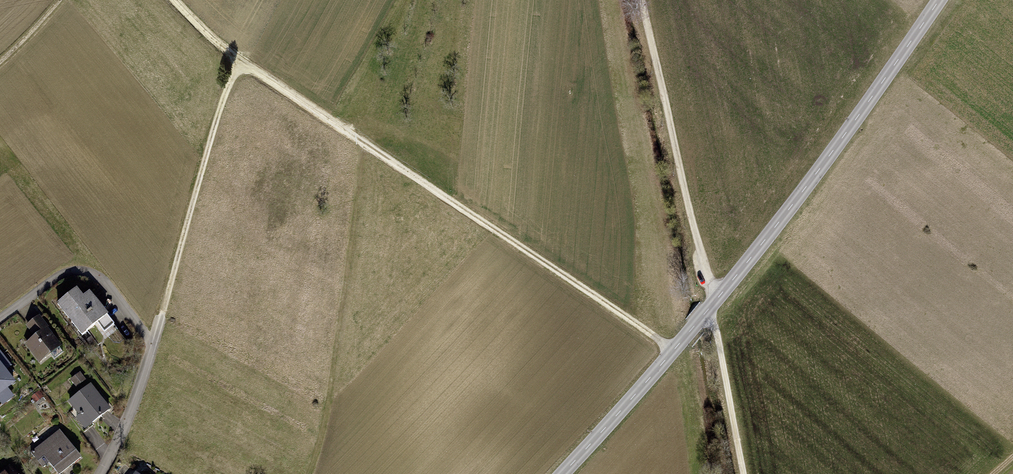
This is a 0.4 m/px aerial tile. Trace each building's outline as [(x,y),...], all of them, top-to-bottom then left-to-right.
[(77,288),(56,305),(83,339),(108,319),(89,295),(85,298),(77,288)] [(39,338),(30,345),(44,364),(67,347),(44,316),(30,326),(39,338)] [(0,359),(0,397),(3,400),(25,383),(4,356),(0,359)] [(91,429),(115,409),(94,385),(74,402),(85,415),(81,417),(91,429)] [(64,430),(36,454),(49,468),(54,464),(63,473),(70,473),(89,458),(64,430)]
